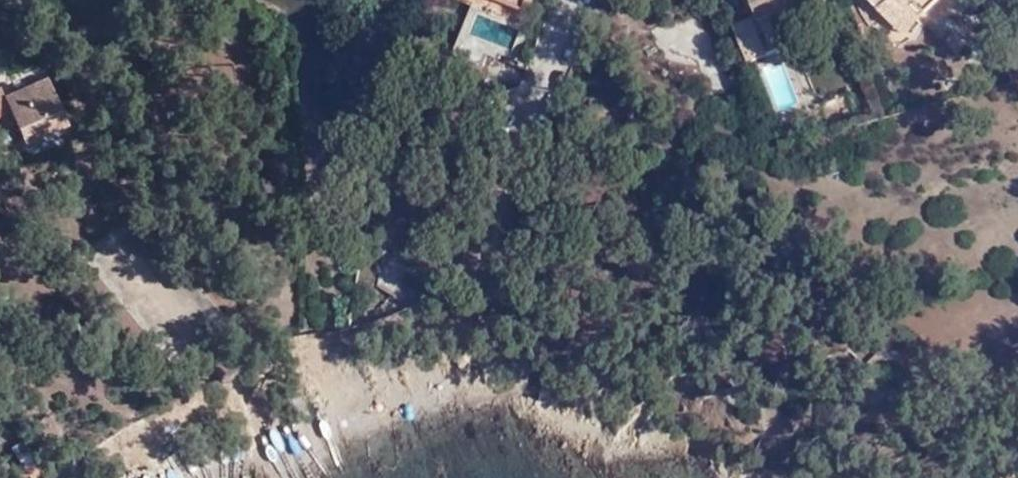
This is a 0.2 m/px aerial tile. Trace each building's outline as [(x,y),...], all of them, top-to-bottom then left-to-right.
[(524,1),(522,0),(476,0),(518,16),(524,1)] [(723,0),(729,14),(739,10),(741,7),(738,0),(724,0),(723,0)] [(784,23),(821,8),(817,0),(752,0),(759,17),(778,9),(784,23)] [(894,25),(908,12),(915,19),(934,0),(869,0),(894,25)] [(764,30),(784,23),(778,9),(759,17),(764,30)] [(901,33),(915,19),(908,12),(894,25),(901,33)] [(767,51),(753,15),(733,24),(747,59),(767,51)] [(947,42),(954,50),(961,43),(954,35),(947,42)] [(0,93),(0,123),(9,119),(20,146),(66,128),(48,84),(10,100),(3,102),(0,93)] [(6,91),(0,93),(3,102),(10,100),(6,91)]
